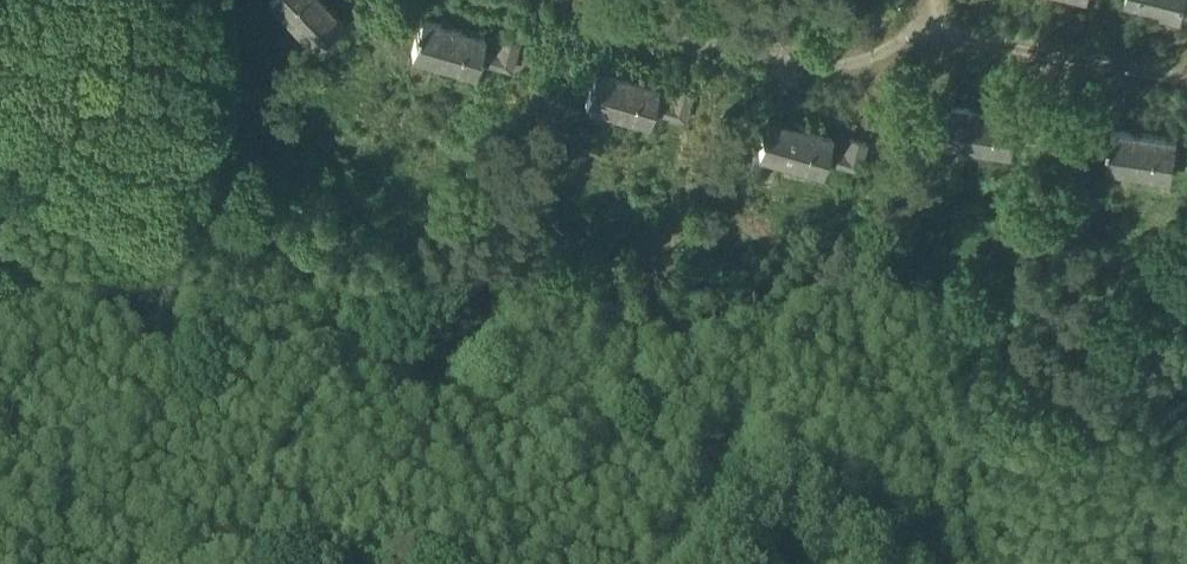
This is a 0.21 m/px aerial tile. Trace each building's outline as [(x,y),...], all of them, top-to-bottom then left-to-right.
[(327,0),(278,0),(311,33),(335,9),(327,0)] [(1162,2),(1160,8),(1181,14),(1184,0),(1152,0),(1162,2)] [(480,28),(417,9),(407,42),(470,62),(473,51),(477,40),(480,28)] [(515,33),(498,28),(493,45),(477,40),(473,51),(506,62),(515,33)] [(654,77),(590,60),(581,92),(645,109),(647,101),(650,89),(654,77)] [(672,79),(668,94),(650,89),(647,101),(680,110),(687,84),(672,79)] [(1018,109),(953,99),(948,133),(1013,142),(1016,121),(1018,109)] [(827,127),(765,110),(756,143),(818,160),(821,150),(824,140),(827,127)] [(1179,133),(1113,122),(1107,156),(1173,167),(1177,145),(1179,133)] [(862,133),(845,128),(841,144),(824,140),(821,150),(854,160),(862,133)] [(1177,145),(1175,157),(1186,159),(1186,147),(1177,145)]
